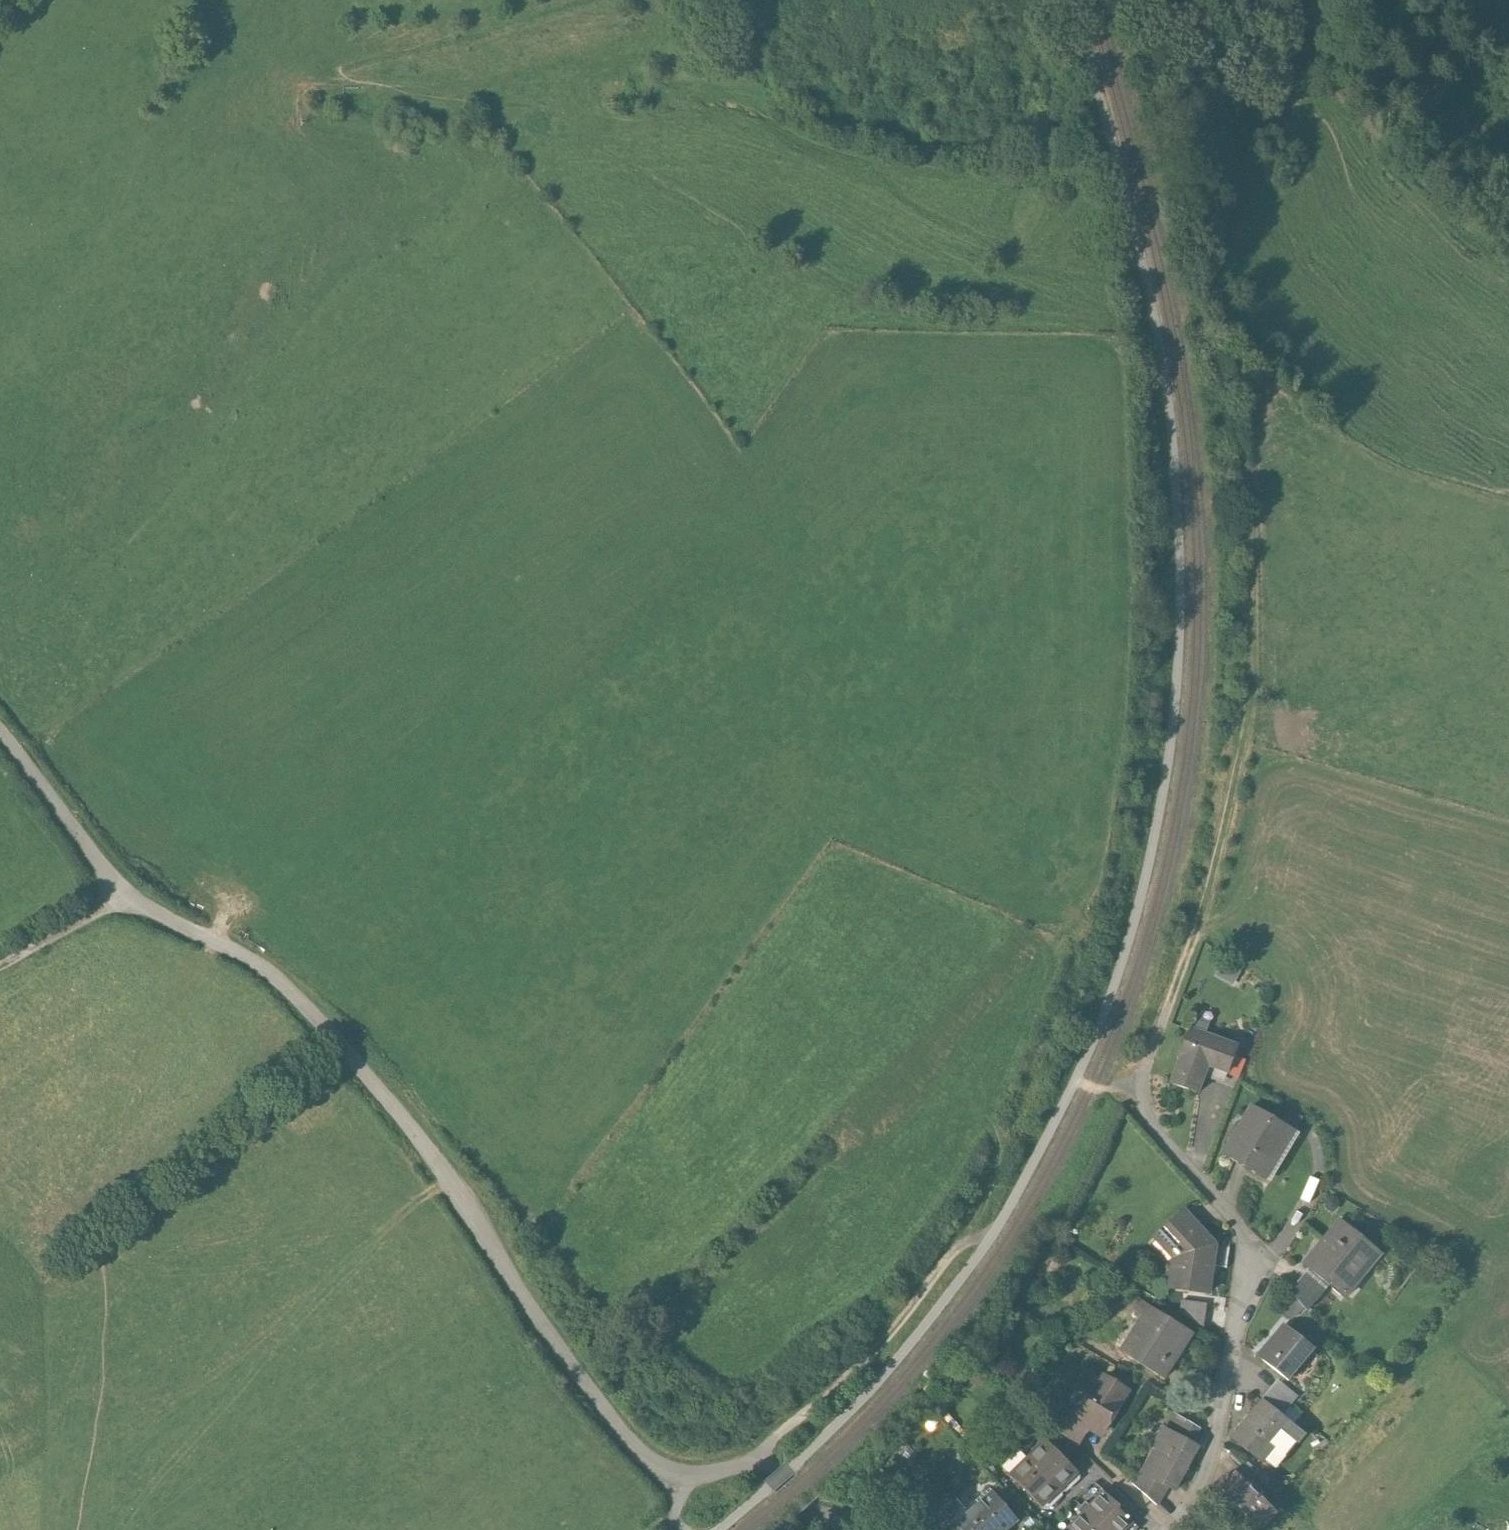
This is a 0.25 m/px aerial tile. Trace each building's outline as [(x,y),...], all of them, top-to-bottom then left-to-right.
[(1198,1017),(1193,1029),(1207,1034),(1212,1022),(1198,1017)] [(1207,1034),(1193,1029),(1173,1083),(1200,1093),(1206,1077),(1211,1065),(1230,1072),(1240,1046),(1207,1034)] [(1226,1084),(1230,1072),(1211,1065),(1206,1077),(1226,1084)] [(1297,1132),(1254,1107),(1227,1154),(1269,1179),(1297,1132)] [(1156,1238),(1176,1259),(1172,1290),(1213,1295),(1219,1246),(1187,1210),(1156,1238)] [(1384,1256),(1342,1221),(1306,1264),(1312,1269),(1333,1286),(1348,1299),(1384,1256)] [(1307,1309),(1310,1313),(1333,1286),(1312,1269),(1293,1293),(1298,1299),(1307,1309)] [(1293,1321),(1307,1309),(1298,1299),(1285,1311),(1293,1321)] [(1182,1301),(1180,1312),(1205,1329),(1208,1304),(1182,1301)] [(1196,1337),(1152,1309),(1124,1352),(1168,1381),(1196,1337)] [(1318,1351),(1287,1325),(1261,1357),(1292,1382),(1318,1351)] [(1136,1395),(1101,1374),(1075,1418),(1109,1439),(1136,1395)] [(1281,1382),(1265,1402),(1285,1418),(1300,1398),(1281,1382)] [(1285,1418),(1265,1402),(1234,1441),(1266,1466),(1277,1452),(1271,1447),(1283,1432),(1290,1422),(1285,1418)] [(1164,1429),(1168,1430),(1145,1474),(1168,1486),(1178,1491),(1201,1448),(1187,1441),(1195,1426),(1172,1413),(1164,1429)] [(941,1424),(934,1416),(925,1425),(931,1432),(941,1424)] [(1310,1437),(1290,1422),(1283,1432),(1302,1447),(1310,1437)] [(1053,1448),(1037,1463),(1063,1492),(1080,1476),(1053,1448)] [(1063,1492),(1037,1463),(1019,1480),(1046,1508),(1063,1492)] [(1138,1470),(1131,1483),(1157,1506),(1168,1486),(1145,1474),(1138,1470)] [(891,1481),(881,1472),(872,1482),(883,1491),(891,1481)] [(1236,1473),(1220,1490),(1261,1529),(1269,1529),(1281,1517),(1236,1473)] [(970,1515),(983,1529),(1014,1529),(1021,1524),(995,1494),(970,1515)] [(1104,1496),(1072,1529),(1131,1529),(1135,1526),(1104,1496)] [(970,1515),(953,1529),(983,1529),(970,1515)]
